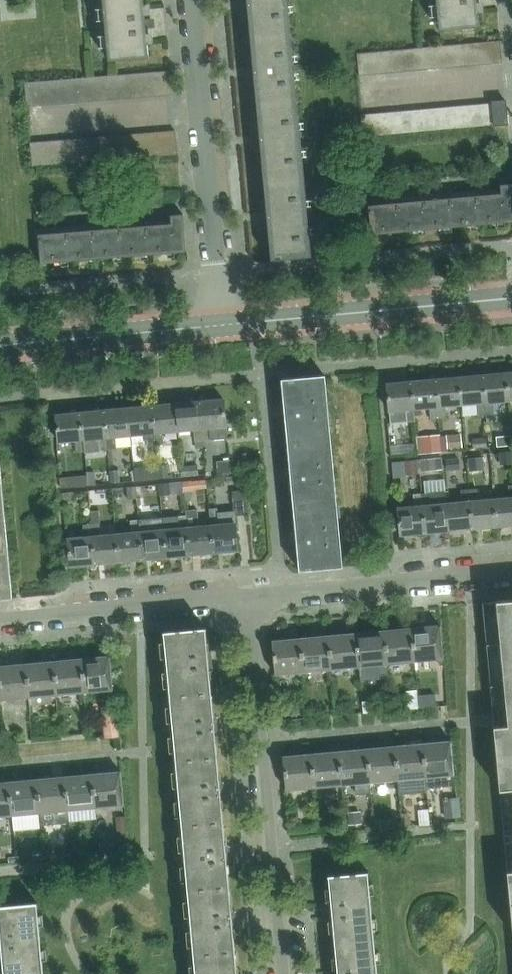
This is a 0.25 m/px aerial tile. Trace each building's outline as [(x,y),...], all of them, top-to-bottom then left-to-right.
[(144,0),(103,0),(109,61),(149,57),(144,0)] [(291,42),(288,3),(295,3),(295,0),(247,0),(251,46),(291,42)] [(440,31),(481,27),(478,0),(437,0),(440,31)] [(492,65),(503,63),(501,41),(490,42),(492,65)] [(251,46),(258,117),(298,113),(294,70),(301,70),(300,65),(293,65),(291,42),(251,46)] [(490,42),(487,42),(479,43),(481,66),(492,65),(490,42)] [(481,66),(479,43),(468,44),(470,67),(481,66)] [(470,67),(468,44),(457,45),(459,68),(470,67)] [(459,68),(457,45),(446,46),(448,69),(459,68)] [(448,69),(446,46),(435,47),(437,70),(448,69)] [(437,70),(435,47),(424,48),(426,71),(437,70)] [(426,71),(424,48),(413,49),(415,72),(426,71)] [(415,72),(413,49),(402,50),(404,73),(415,72)] [(404,73),(402,50),(390,51),(393,74),(404,73)] [(393,74),(390,51),(379,52),(382,75),(393,74)] [(382,75),(379,52),(368,53),(371,76),(382,75)] [(371,76),(368,53),(357,53),(360,77),(371,76)] [(161,97),(172,96),(170,72),(159,73),(161,97)] [(150,97),(148,73),(137,74),(139,98),(150,97)] [(159,73),(156,73),(148,73),(150,97),(161,97),(159,73)] [(139,98),(137,74),(126,75),(128,99),(139,98)] [(128,99),(126,75),(115,76),(117,100),(128,99)] [(117,100),(115,76),(103,77),(105,101),(117,100)] [(105,101),(103,77),(92,78),(94,102),(105,101)] [(94,102),(92,78),(81,79),(83,103),(94,102)] [(83,103),(81,79),(70,80),(72,104),(83,103)] [(72,104),(70,80),(59,81),(61,105),(72,104)] [(61,105),(59,81),(48,82),(50,106),(61,105)] [(50,106),(48,82),(36,83),(38,107),(50,106)] [(36,83),(25,84),(27,108),(38,107),(36,83)] [(493,103),(495,126),(508,125),(506,100),(493,101),(493,103)] [(484,127),(495,126),(493,103),(482,104),(484,127)] [(482,104),(471,105),(473,128),(484,127),(482,104)] [(471,105),(460,106),(462,129),(473,128),(471,105)] [(460,106),(449,107),(451,129),(462,129),(460,106)] [(449,107),(438,108),(440,130),(451,129),(449,107)] [(438,108),(427,109),(429,131),(440,130),(438,108)] [(427,109),(416,110),(418,132),(429,131),(427,109)] [(416,110),(405,111),(407,133),(418,132),(416,110)] [(405,111),(394,112),(396,134),(407,133),(405,111)] [(394,112),(383,113),(384,134),(396,134),(394,112)] [(264,188),(305,184),(300,138),(307,137),(307,132),(300,133),(298,113),(258,117),(264,188)] [(383,113),(372,114),(373,135),(384,134),(383,113)] [(362,136),(373,135),(372,114),(361,115),(362,136)] [(166,157),(177,156),(175,132),(164,133),(166,157)] [(166,157),(164,133),(153,134),(155,158),(166,157)] [(155,158),(153,134),(142,135),(144,159),(155,158)] [(144,159),(142,135),(131,136),(133,160),(144,159)] [(122,161),(120,136),(109,137),(111,161),(122,161)] [(133,160),(131,136),(120,136),(122,161),(133,160)] [(111,161),(109,137),(98,138),(100,162),(111,161)] [(100,162),(98,138),(87,139),(89,163),(100,162)] [(89,163),(87,139),(76,140),(78,164),(89,163)] [(78,164),(76,140),(64,141),(66,165),(78,164)] [(66,165),(64,141),(53,142),(55,166),(66,165)] [(55,166),(53,142),(42,143),(44,167),(55,166)] [(44,167),(42,143),(31,144),(33,168),(44,167)] [(264,188),(271,260),(311,257),(307,214),(314,213),(313,208),(307,209),(305,184),(264,188)] [(511,222),(511,184),(368,197),(371,234),(511,222)] [(41,263),(186,252),(183,214),(38,226),(41,263)] [(493,401),(508,400),(505,373),(483,375),(486,414),(494,414),(493,401)] [(483,375),(458,377),(461,404),(477,403),(478,415),(486,414),(483,375)] [(287,442),(330,439),(325,376),(282,379),(287,442)] [(458,377),(435,379),(438,419),(446,418),(445,406),(461,404),(458,377)] [(430,419),(438,419),(435,379),(411,381),(413,409),(429,407),(430,419)] [(411,381),(387,384),(389,411),(405,410),(406,422),(414,421),(413,409),(411,381)] [(199,401),(202,441),(227,438),(223,399),(199,401)] [(175,403),(177,431),(193,429),(194,442),(202,441),(199,401),(175,403)] [(151,406),(154,445),(163,445),(162,432),(177,431),(175,403),(151,406)] [(151,406),(127,408),(129,435),(145,434),(146,446),(154,445),(151,406)] [(104,410),(107,450),(116,449),(114,436),(129,435),(127,408),(104,410)] [(104,410),(80,412),(83,439),(98,438),(100,451),(107,450),(104,410)] [(80,412),(55,415),(58,442),(74,440),(75,453),(84,452),(83,439),(80,412)] [(460,434),(448,435),(449,448),(461,447),(460,434)] [(440,436),(417,438),(419,453),(441,451),(440,436)] [(510,436),(497,437),(498,446),(511,445),(510,436)] [(486,438),(473,439),(474,448),(486,447),(486,438)] [(293,506),(336,502),(330,439),(287,442),(293,506)] [(499,453),(500,464),(511,463),(511,452),(499,453)] [(483,458),(469,459),(469,470),(484,469),(483,458)] [(435,459),(421,460),(421,471),(436,469),(435,459)] [(458,459),(446,460),(447,470),(459,469),(458,459)] [(417,460),(405,461),(406,474),(419,473),(417,460)] [(230,461),(217,462),(218,474),(231,474),(230,461)] [(168,465),(158,466),(159,479),(168,478),(168,465)] [(198,465),(181,467),(182,477),(199,475),(198,465)] [(119,471),(110,471),(111,483),(120,482),(119,471)] [(86,476),(74,477),(75,486),(87,485),(86,476)] [(191,481),(182,482),(183,492),(192,491),(191,481)] [(170,483),(158,484),(159,495),(171,494),(170,483)] [(511,525),(511,485),(508,485),(509,498),(494,499),(497,526),(511,525)] [(136,487),(127,487),(127,500),(137,499),(136,487)] [(477,488),(469,489),(472,529),(497,526),(494,499),(479,500),(477,488)] [(234,515),(248,513),(246,489),(232,491),(234,515)] [(448,531),(472,529),(469,489),(461,490),(462,502),(446,503),(448,531)] [(445,491),(421,493),(424,533),(448,531),(446,503),(445,491)] [(73,492),(61,493),(62,501),(74,500),(73,492)] [(401,535),(424,533),(421,493),(413,494),(414,506),(398,508),(401,535)] [(342,567),(342,566),(336,502),(293,506),(299,571),(342,567)] [(99,510),(90,511),(91,523),(99,523),(100,522),(99,510)] [(209,513),(210,525),(213,553),(237,551),(235,523),(219,525),(218,513),(209,513)] [(179,528),(163,529),(165,557),(190,555),(186,515),(178,516),(179,528)] [(194,515),(186,515),(190,555),(213,553),(210,525),(195,527),(194,515)] [(165,557),(163,529),(147,531),(146,519),(146,518),(138,519),(142,559),(165,557)] [(138,519),(130,520),(131,532),(115,534),(118,562),(142,559),(138,519)] [(91,523),(91,524),(94,564),(118,562),(115,534),(100,535),(99,523),(91,523)] [(94,564),(91,524),(83,524),(84,536),(68,538),(70,566),(94,564)] [(12,597),(6,533),(0,533),(0,599),(12,597)] [(511,926),(511,599),(482,602),(511,926)] [(440,626),(412,628),(415,661),(444,658),(440,626)] [(163,632),(169,696),(212,693),(206,628),(163,632)] [(387,664),(415,661),(412,628),(384,631),(387,664)] [(359,666),(387,664),(384,631),(356,634),(359,666)] [(331,669),(359,666),(356,634),(328,636),(331,669)] [(303,671),(331,669),(328,636),(300,639),(303,671)] [(275,674),(303,671),(300,639),(272,641),(275,674)] [(82,659),(84,692),(113,689),(110,657),(82,659)] [(54,662),(57,694),(84,692),(82,659),(54,662)] [(26,664),(29,697),(57,694),(54,662),(26,664)] [(1,699),(29,697),(26,664),(0,667),(0,690),(1,699)] [(218,757),(212,693),(169,696),(175,761),(218,757)] [(390,694),(377,695),(379,712),(391,710),(390,694)] [(435,694),(418,695),(419,707),(436,706),(435,694)] [(305,706),(292,707),(293,716),(306,715),(305,706)] [(117,721),(103,722),(104,738),(118,736),(117,721)] [(455,786),(451,741),(422,744),(425,776),(426,776),(427,788),(455,786)] [(394,747),(397,779),(425,776),(422,744),(394,747)] [(366,749),(369,782),(397,779),(394,747),(366,749)] [(370,794),(369,782),(366,749),(338,752),(341,784),(354,783),(355,795),(370,794)] [(310,754),(313,787),(341,784),(338,752),(310,754)] [(283,757),(286,789),(313,787),(310,754),(283,757)] [(181,826),(224,822),(218,757),(175,761),(181,826)] [(93,775),(96,807),(124,804),(121,772),(93,775)] [(68,809),(96,807),(93,775),(65,777),(68,809)] [(40,812),(68,809),(65,777),(37,780),(40,812)] [(12,815),(40,812),(37,780),(9,782),(12,815)] [(12,815),(9,782),(0,783),(0,816),(12,815)] [(457,814),(455,794),(439,796),(441,815),(457,814)] [(361,812),(347,813),(349,825),(362,824),(361,812)] [(429,818),(419,819),(419,826),(429,825),(429,818)] [(128,852),(125,822),(125,821),(116,822),(119,853),(128,852)] [(229,887),(224,822),(181,826),(187,891),(229,887)] [(41,845),(32,845),(32,855),(42,855),(41,845)] [(328,875),(330,906),(334,944),(373,940),(366,872),(328,875)] [(193,956),(235,952),(229,887),(187,891),(193,956)] [(0,947),(3,973),(10,973),(43,971),(37,903),(0,906),(0,943),(0,947)] [(334,944),(337,973),(376,973),(373,940),(334,944)] [(235,952),(193,956),(194,973),(237,973),(235,952)]
